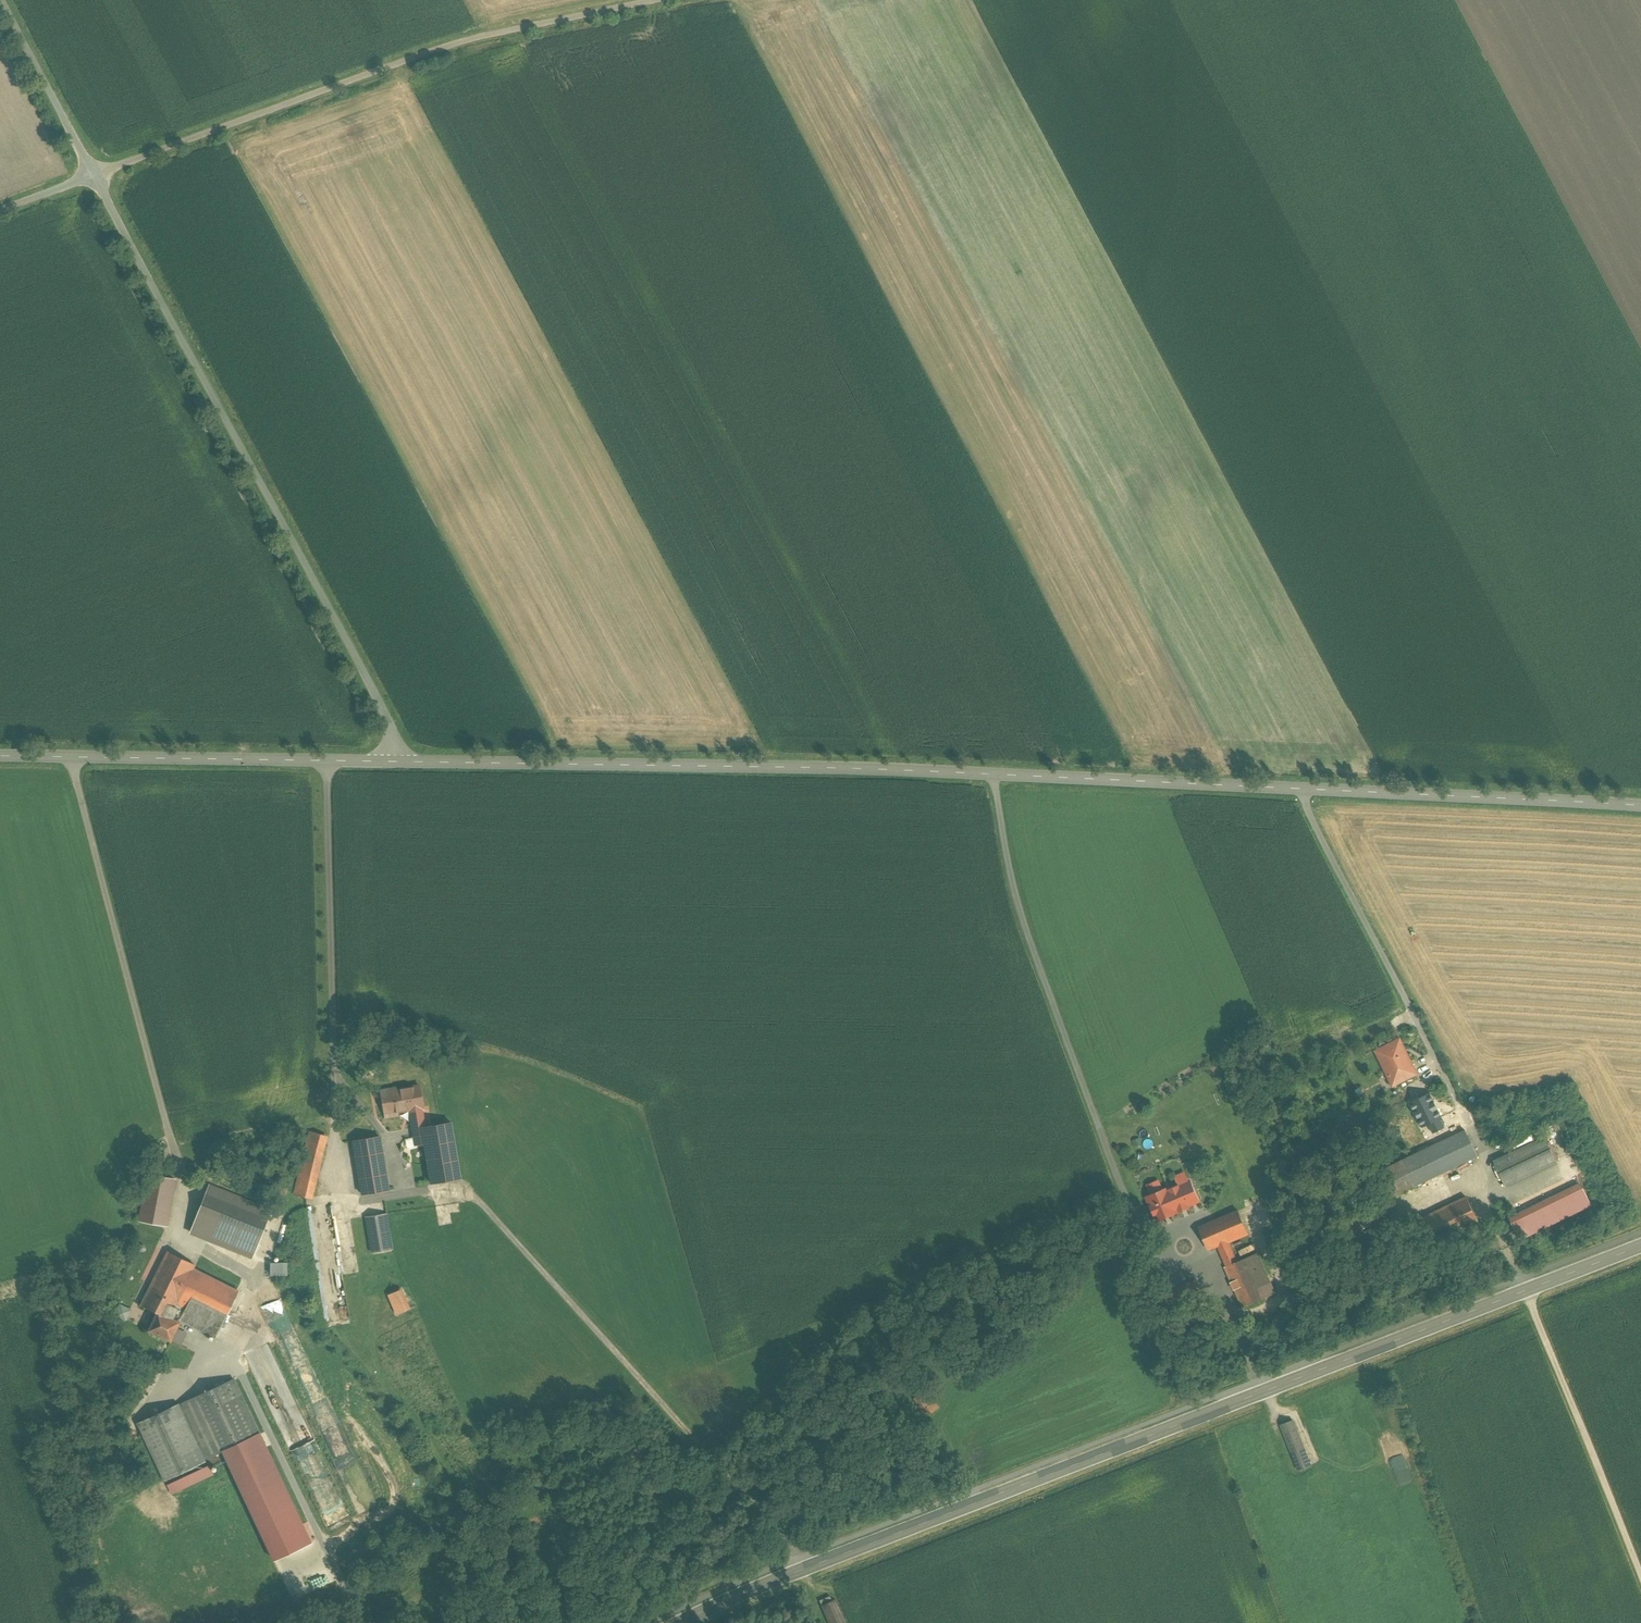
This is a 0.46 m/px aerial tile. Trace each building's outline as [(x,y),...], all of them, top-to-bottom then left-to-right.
[(1415,1074),(1399,1041),(1378,1051),(1394,1085),(1415,1074)] [(385,1114),(409,1110),(416,1145),(424,1144),(422,1128),(425,1127),(422,1107),(423,1107),(420,1086),(396,1090),(395,1088),(381,1090),(385,1114)] [(1429,1124),(1439,1144),(1450,1138),(1445,1129),(1440,1119),(1442,1118),(1429,1093),(1410,1103),(1422,1128),(1429,1124)] [(1445,1129),(1450,1138),(1466,1131),(1461,1121),(1445,1129)] [(422,1128),(424,1144),(431,1183),(461,1178),(451,1123),(440,1125),(425,1127),(422,1128)] [(321,1134),(310,1131),(294,1194),(305,1197),(321,1134)] [(1478,1155),(1466,1131),(1450,1138),(1439,1144),(1381,1171),(1393,1196),(1478,1155)] [(361,1196),(389,1191),(380,1137),(352,1141),(361,1196)] [(1556,1162),(1545,1138),(1495,1161),(1506,1185),(1556,1162)] [(175,1180),(149,1175),(140,1220),(166,1225),(175,1180)] [(1187,1206),(1198,1201),(1190,1181),(1168,1191),(1167,1189),(1147,1198),(1157,1220),(1177,1212),(1176,1210),(1179,1209),(1180,1211),(1187,1208),(1187,1206)] [(270,1209),(211,1185),(192,1236),(251,1260),(270,1209)] [(1479,1221),(1467,1197),(1422,1219),(1434,1243),(1479,1221)] [(1238,1211),(1200,1227),(1209,1249),(1217,1245),(1226,1266),(1225,1267),(1242,1307),(1275,1293),(1258,1253),(1237,1262),(1229,1243),(1249,1235),(1238,1211)] [(386,1214),(367,1217),(372,1252),(392,1249),(386,1214)] [(195,1307),(224,1321),(239,1291),(194,1269),(196,1265),(168,1251),(152,1285),(195,1307)] [(283,1276),(283,1263),(272,1263),(272,1276),(283,1276)] [(195,1307),(152,1285),(142,1305),(157,1313),(149,1330),(171,1340),(181,1320),(187,1310),(192,1313),(195,1307)] [(410,1309),(402,1290),(388,1296),(396,1315),(410,1309)] [(130,1310),(120,1305),(115,1315),(125,1320),(130,1310)] [(224,1321),(195,1307),(192,1313),(187,1310),(181,1320),(217,1337),(224,1321)] [(1215,1309),(1199,1317),(1203,1325),(1219,1317),(1215,1309)] [(234,1379),(180,1404),(206,1459),(260,1434),(234,1379)] [(166,1478),(202,1461),(176,1406),(139,1423),(166,1478)] [(1291,1423),(1282,1426),(1288,1442),(1299,1470),(1310,1465),(1296,1428),(1293,1429),(1291,1423)] [(311,1543),(260,1434),(223,1451),(226,1458),(274,1560),(311,1543)] [(169,1485),(172,1492),(213,1473),(210,1466),(169,1485)] [(829,1622),(845,1622),(834,1600),(832,1600),(830,1596),(822,1600),(824,1604),(821,1605),(829,1622)]
